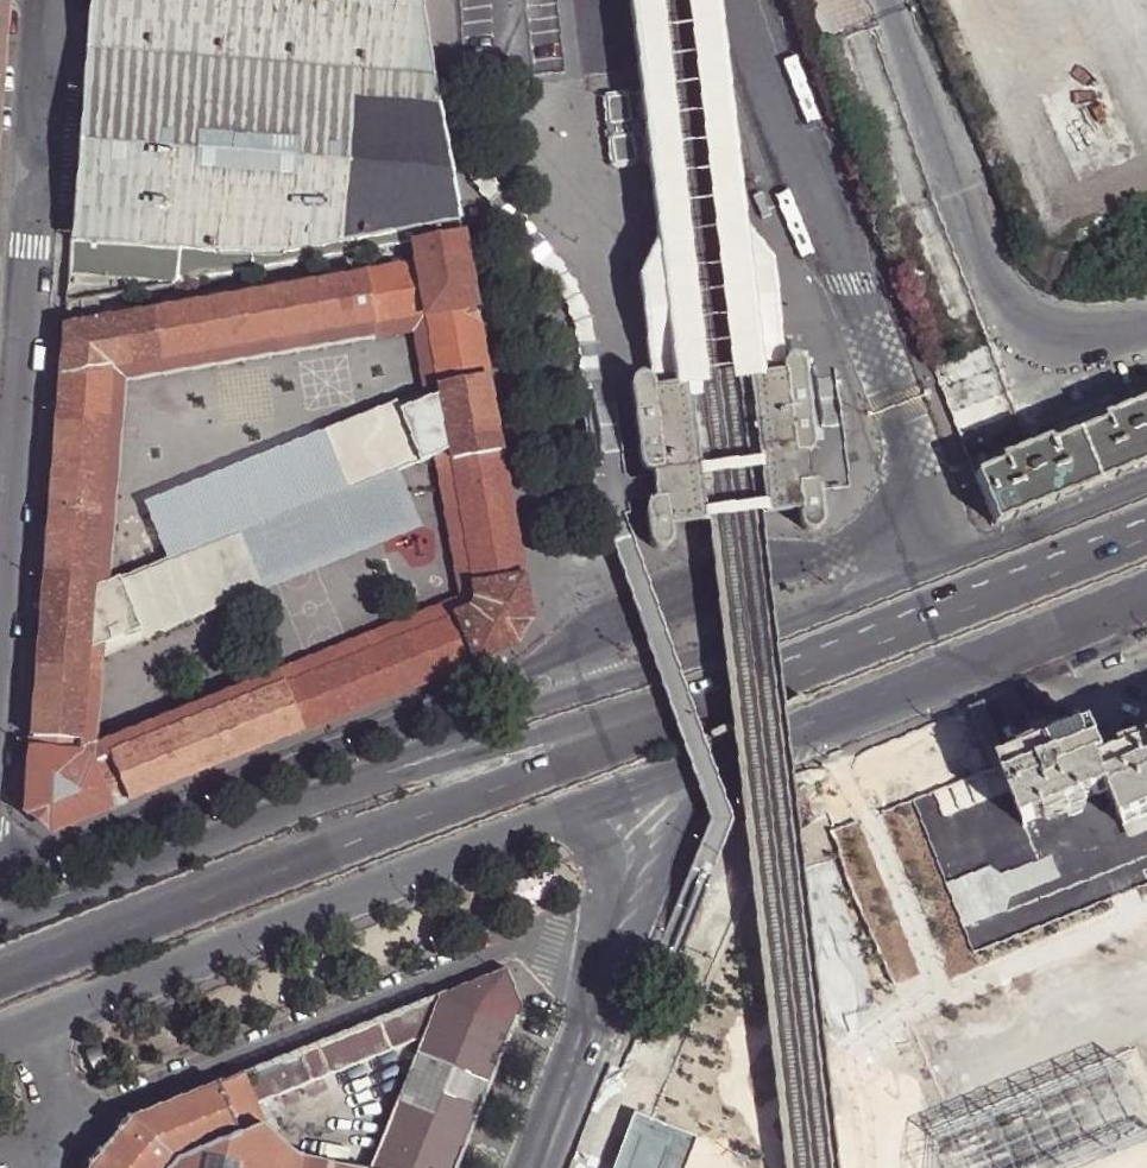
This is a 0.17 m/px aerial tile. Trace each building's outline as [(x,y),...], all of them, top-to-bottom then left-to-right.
[(67,273),(181,281),(413,241),(411,230),(457,222),(420,8),(419,0),(88,0),(67,273)] [(803,38),(817,32),(845,21),(837,0),(788,0),(803,38)] [(640,88),(636,93),(640,118),(645,121),(664,119),(667,115),(664,89),(659,86),(640,88)] [(634,118),(631,93),(626,90),(609,92),(605,96),(608,121),(613,125),(630,122),(634,118)] [(632,129),(635,132),(639,159),(645,158),(641,131),(645,128),(664,126),(669,129),(667,115),(664,119),(645,121),(640,118),(636,93),(631,93),(634,118),(630,122),(613,125),(608,121),(610,135),(613,132),(632,129)] [(592,387),(601,386),(595,349),(590,324),(581,298),(568,277),(551,258),(535,236),(485,174),(474,155),(466,135),(463,110),(454,111),(446,113),(450,138),(457,160),(468,181),(507,229),(538,268),(555,288),(566,307),(573,328),(578,351),(584,389),(592,387)] [(709,121),(705,126),(708,151),(713,155),(733,153),(736,148),(733,121),(727,119),(709,121)] [(673,155),(669,129),(664,126),(645,128),(641,131),(645,158),(650,162),(669,159),(673,155)] [(613,132),(610,135),(613,162),(617,165),(635,163),(639,159),(635,132),(632,129),(613,132)] [(459,233),(413,241),(417,266),(425,313),(472,305),(465,269),(459,233)] [(425,313),(417,266),(63,329),(59,377),(105,369),(381,321),(425,313)] [(481,353),(472,305),(425,313),(434,358),(440,394),(450,452),(474,588),(521,580),(516,548),(498,449),(481,353)] [(381,321),(383,333),(415,327),(428,399),(440,394),(434,358),(425,313),(381,321)] [(383,333),(381,321),(105,369),(107,382),(123,379),(383,333)] [(638,381),(642,449),(645,468),(647,470),(654,470),(655,486),(656,500),(651,502),(648,511),(648,515),(654,543),(655,545),(662,548),(666,546),(669,541),(666,515),(703,511),(722,509),(735,524),(738,522),(748,506),(758,505),(800,501),(803,524),(807,529),(814,529),(820,525),(821,519),(821,508),(821,504),(820,491),(820,482),(816,478),(809,478),(806,481),(806,469),(805,454),(807,453),(811,449),(812,444),(811,434),(805,378),(805,364),(800,361),(791,360),(785,364),(783,362),(782,354),(782,345),(772,347),(757,349),(734,335),(733,328),(689,333),(690,340),(671,359),(666,359),(656,361),(649,361),(651,378),(641,379),(638,381)] [(987,340),(930,365),(940,389),(997,364),(987,340)] [(997,364),(940,389),(950,413),(1008,388),(997,364)] [(105,369),(59,377),(49,511),(97,514),(107,382),(105,369)] [(91,590),(103,585),(123,379),(107,382),(97,514),(91,590)] [(1008,388),(950,413),(958,436),(1017,410),(1008,388)] [(450,452),(440,394),(428,399),(398,412),(418,464),(438,456),(450,452)] [(418,464),(398,412),(394,402),(322,431),(347,491),(398,471),(418,464)] [(1076,435),(1096,484),(1146,464),(1146,403),(1103,420),(1104,423),(1076,435)] [(141,503),(165,562),(238,533),(263,594),(419,529),(398,471),(347,491),(322,431),(141,503)] [(973,475),(994,527),(1096,484),(1076,435),(1049,445),(1047,443),(1003,460),(1002,464),(974,475),(973,475)] [(450,452),(438,456),(464,600),(471,609),(476,601),(474,588),(450,452)] [(49,511),(31,752),(78,756),(86,652),(91,590),(97,514),(49,511)] [(165,562),(117,580),(137,631),(99,647),(98,661),(263,594),(238,533),(165,562)] [(91,590),(86,652),(99,647),(137,631),(117,580),(103,585),(91,590)] [(528,617),(521,580),(474,588),(476,601),(471,609),(457,615),(475,660),(514,644),(528,617)] [(457,615),(471,609),(464,600),(281,672),(285,684),(457,615)] [(105,809),(475,660),(457,615),(285,684),(88,764),(105,809)] [(88,764),(90,750),(98,661),(99,647),(86,652),(78,756),(87,764),(88,764)] [(90,750),(88,764),(285,684),(281,672),(90,750)] [(976,707),(968,710),(991,769),(1000,767),(1006,764),(983,704),(976,707)] [(1146,833),(1146,749),(1101,767),(1100,764),(1106,762),(1093,730),(1073,738),(1006,764),(1000,767),(1025,828),(1066,811),(1069,817),(1081,813),(1078,807),(1110,794),(1124,828),(1142,821),(1146,833)] [(50,830),(105,809),(88,764),(87,764),(78,756),(31,752),(26,811),(50,830)] [(436,997),(437,999),(420,1040),(370,1167),(456,1167),(461,1155),(495,1068),(518,1009),(512,990),(504,969),(441,995),(436,997)] [(279,1059),(241,1074),(255,1107),(420,1040),(437,999),(436,997),(356,1028),(279,1059)] [(1122,1065),(930,1139),(929,1167),(1078,1167),(1146,1141),(1146,1130),(1122,1065)] [(86,1167),(341,1167),(294,1159),(264,1130),(255,1107),(241,1074),(142,1113),(126,1119),(86,1167)] [(636,1117),(615,1167),(681,1167),(693,1140),(636,1117)]
